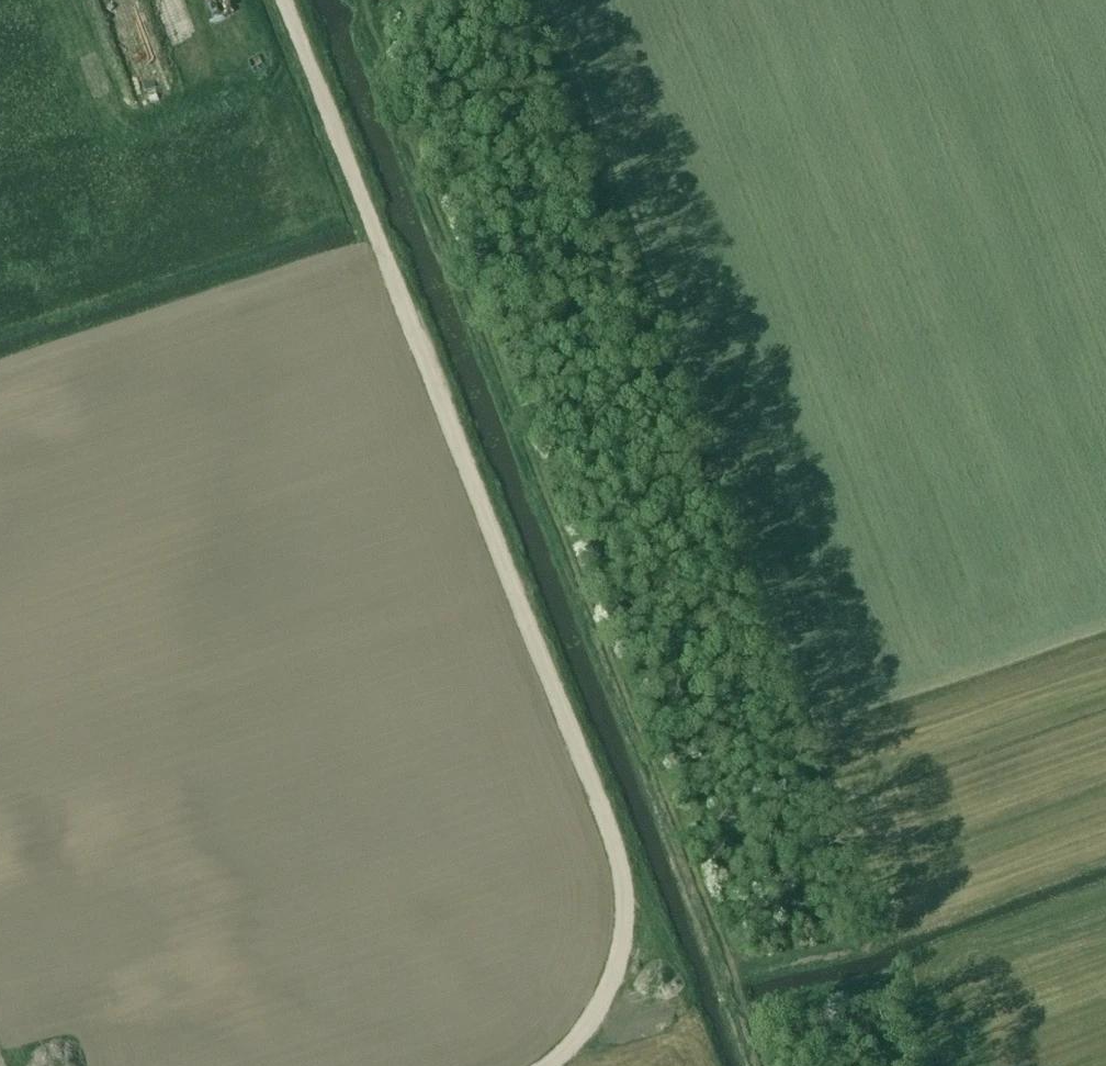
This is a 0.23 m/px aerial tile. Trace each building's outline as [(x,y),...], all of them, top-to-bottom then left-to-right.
[(168,40),(198,29),(187,0),(152,0),(168,40)] [(213,24),(234,18),(230,0),(207,0),(213,24)]
